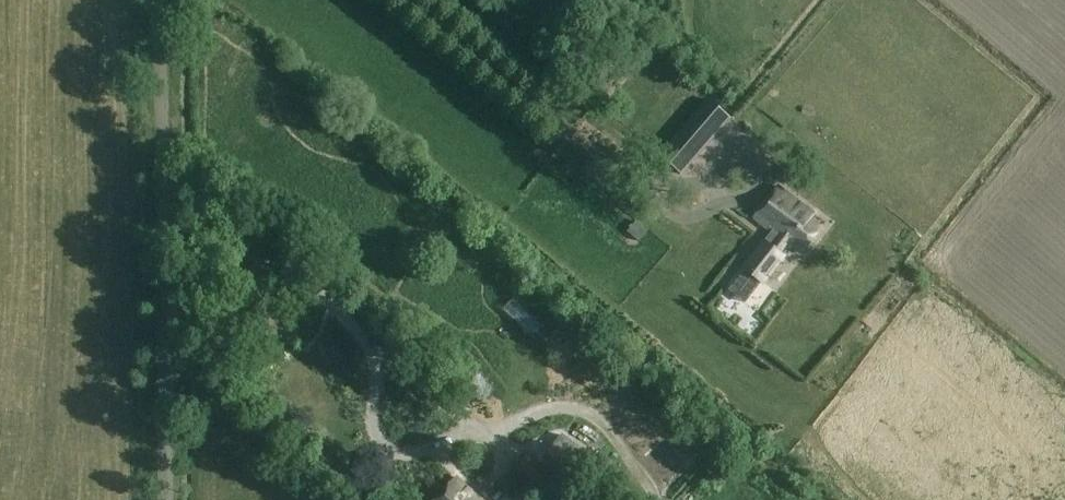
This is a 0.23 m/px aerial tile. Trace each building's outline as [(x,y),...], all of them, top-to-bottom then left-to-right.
[(737,114),(725,126),(737,138),(749,126),(737,114)] [(681,174),(710,140),(690,123),(661,157),(681,174)] [(788,241),(802,252),(821,228),(810,219),(814,214),(778,187),(754,218),(780,237),(772,248),(765,242),(752,260),(748,257),(741,266),(763,282),(783,256),(779,253),(788,241)] [(745,300),(730,310),(749,339),(763,330),(745,300)] [(543,458),(576,482),(586,468),(553,443),(543,458)] [(560,481),(527,455),(515,468),(549,497),(560,481)] [(456,477),(435,499),(482,499),(456,477)]
